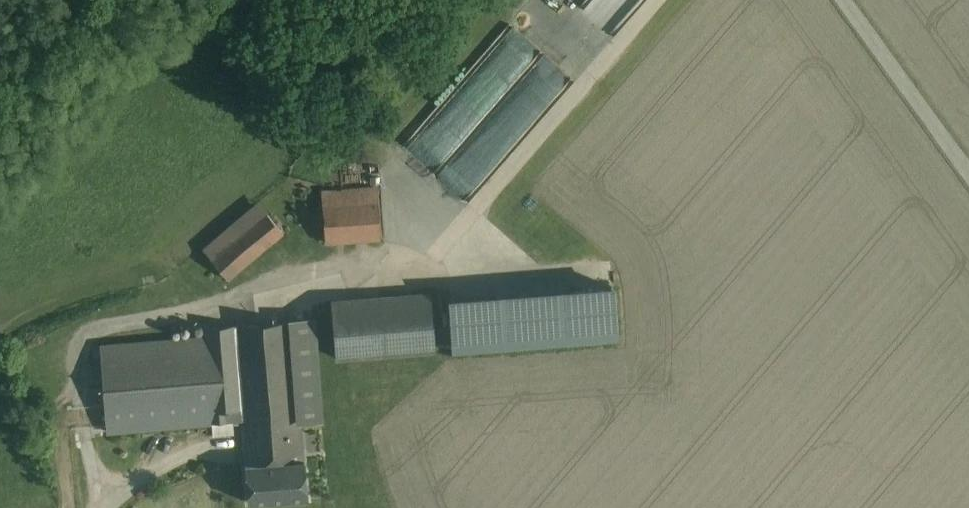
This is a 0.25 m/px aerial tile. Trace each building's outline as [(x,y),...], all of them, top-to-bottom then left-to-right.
[(589,0),(572,0),(581,8),(589,0)] [(440,175),(466,198),(570,84),(539,56),(533,56),(515,40),(504,40),(463,86),(463,94),(456,102),(467,112),(468,138),(439,139),(439,130),(428,130),(412,148),(435,169),(444,159),(456,158),(440,175)] [(376,187),(325,189),(328,241),(379,239),(376,187)] [(257,203),(203,249),(231,281),(284,234),(257,203)] [(612,287),(451,298),(455,349),(616,336),(612,287)] [(431,294),(331,301),(335,357),(435,350),(431,294)] [(313,320),(292,321),(299,422),(300,422),(321,420),(313,320)] [(292,321),(208,327),(208,337),(211,371),(207,372),(211,423),(229,422),(229,411),(243,410),(247,464),(303,460),(300,422),(299,422),(292,321)] [(208,337),(101,345),(108,431),(211,423),(207,372),(211,371),(208,337)] [(247,464),(246,464),(249,502),(307,498),(305,460),(303,460),(247,464)]
